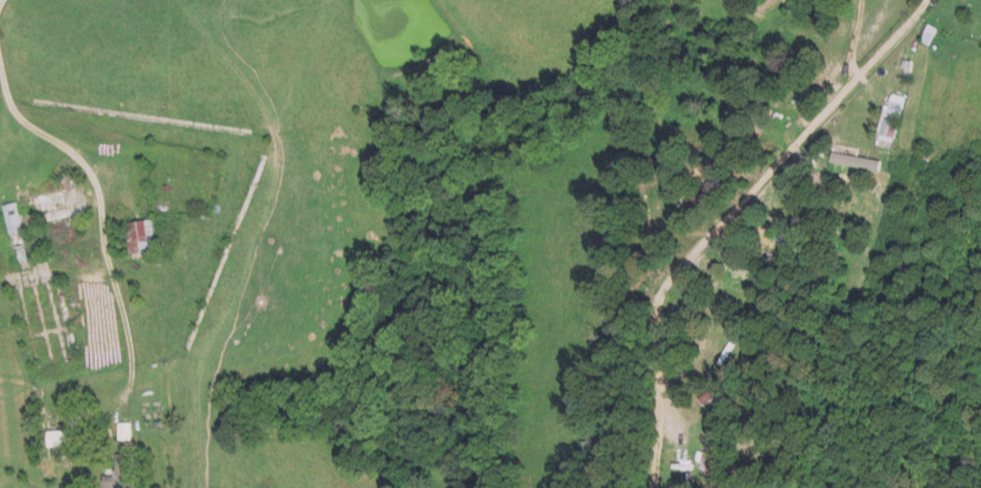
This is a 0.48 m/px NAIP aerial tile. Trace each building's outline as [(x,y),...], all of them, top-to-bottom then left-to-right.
[(925,44),(933,27),(924,22),(916,39),(925,44)] [(887,145),(894,115),(897,116),(902,95),(887,92),(885,104),(881,103),(872,142),(887,145)] [(826,160),(874,169),(875,159),(827,150),(826,160)] [(152,243),(147,216),(119,222),(125,249),(152,243)] [(126,421),(113,422),(114,439),(126,438),(126,421)] [(110,453),(111,474),(98,474),(99,486),(129,485),(128,452),(110,453)]
